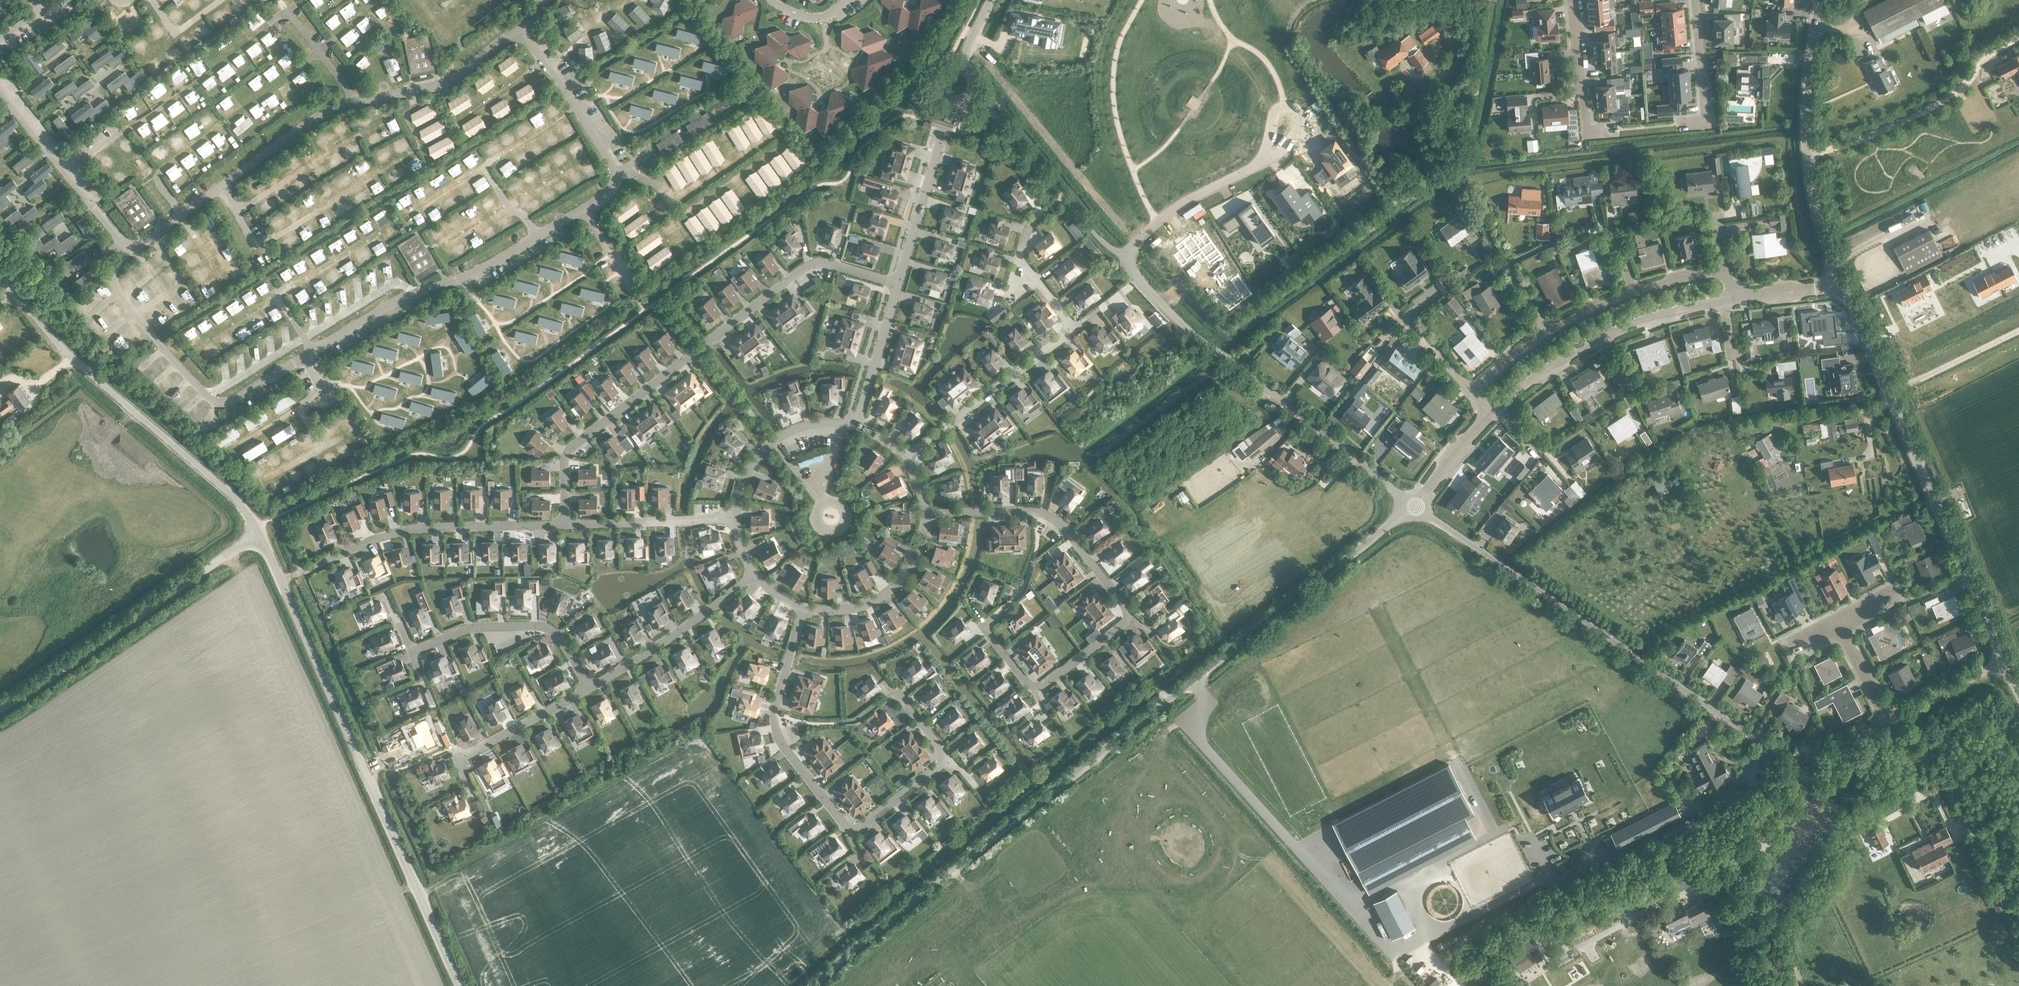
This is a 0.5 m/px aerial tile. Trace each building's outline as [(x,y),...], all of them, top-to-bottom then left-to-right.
[(734,14),(743,22),(754,18),(756,6),(748,0),(741,0),(741,1),(736,3),(734,14)] [(902,4),(903,0),(882,0),(882,1),(891,9),(902,4)] [(920,8),(930,15),(940,12),(942,0),(922,0),(920,8)] [(1608,8),(1608,0),(1587,0),(1588,10),(1608,8)] [(1652,0),(1639,1),(1640,13),(1653,12),(1652,0)] [(1915,0),(1883,0),(1863,10),(1877,37),(1887,32),(1890,39),(1918,24),(1915,18),(1922,14),(1915,0)] [(1949,12),(1944,3),(1950,0),(1915,0),(1922,14),(1926,23),(1949,12)] [(1662,27),(1684,25),(1683,9),(1673,9),(1672,2),(1656,4),(1657,12),(1661,11),(1662,27)] [(910,11),(902,4),(891,9),(889,20),(898,27),(908,23),(910,11)] [(930,15),(920,8),(910,11),(908,23),(917,30),(928,26),(930,15)] [(1006,8),(1003,20),(1010,22),(1010,25),(1015,26),(1015,27),(1033,31),(1033,30),(1047,34),(1050,18),(1029,13),(1015,10),(1006,8)] [(1608,8),(1588,10),(1589,22),(1594,22),(1595,30),(1614,28),(1613,16),(1609,17),(1608,8)] [(1555,23),(1554,9),(1537,10),(1539,24),(1537,24),(1539,41),(1540,40),(1540,42),(1548,41),(1548,40),(1558,39),(1557,22),(1555,23)] [(1776,36),(1788,37),(1789,22),(1782,21),(1783,19),(1784,19),(1784,12),(1772,11),(1771,21),(1767,20),(1766,35),(1768,36),(1768,39),(1776,39),(1776,36)] [(1726,19),(1714,19),(1715,43),(1732,43),(1732,35),(1737,35),(1737,21),(1740,21),(1740,13),(1726,13),(1726,19)] [(743,22),(734,14),(724,18),(723,23),(719,23),(718,26),(720,28),(722,28),(722,29),(731,36),(741,33),(743,22)] [(236,16),(229,20),(232,24),(238,19),(236,16)] [(103,17),(91,26),(85,31),(90,39),(108,25),(103,17)] [(73,40),(85,31),(91,26),(87,20),(68,34),(73,40)] [(1434,25),(1419,35),(1425,44),(1440,33),(1434,25)] [(1684,25),(1662,27),(1663,37),(1657,37),(1658,43),(1662,43),(1663,52),(1676,50),(1676,41),(1685,40),(1684,25)] [(862,45),(864,34),(855,26),(844,30),(842,42),(843,43),(842,44),(842,47),(846,50),(849,50),(850,48),(851,49),(862,45)] [(143,35),(149,31),(146,27),(140,31),(143,35)] [(770,33),(768,44),(778,52),(788,48),(790,36),(781,29),(770,33)] [(874,30),(864,34),(862,45),(870,52),(881,48),(883,37),(874,30)] [(1593,53),(1615,51),(1615,45),(1619,45),(1618,40),(1623,40),(1623,36),(1618,37),(1617,31),(1601,32),(1602,40),(1592,41),(1593,53)] [(790,36),(788,48),(796,55),(797,55),(798,57),(800,58),(806,56),(807,54),(806,52),(807,51),(809,40),(800,32),(790,36)] [(1380,51),(1380,50),(1377,53),(1389,69),(1398,63),(1396,61),(1407,53),(1418,68),(1427,61),(1409,35),(1401,41),(1398,38),(1380,51)] [(413,72),(433,69),(426,36),(406,40),(413,72)] [(47,59),(65,45),(60,39),(42,53),(47,59)] [(200,41),(194,46),(197,49),(203,45),(200,41)] [(756,59),(764,67),(776,63),(778,52),(768,44),(758,48),(756,59)] [(113,68),(131,54),(126,48),(114,56),(107,61),(113,68)] [(890,55),(881,48),(870,52),(868,63),(877,71),(888,67),(890,55)] [(114,56),(109,50),(91,64),(96,70),(107,61),(114,56)] [(36,74),(43,69),(29,51),(22,56),(36,74)] [(1531,66),(1532,82),(1536,81),(1537,86),(1545,85),(1545,81),(1549,80),(1547,58),(1538,59),(1537,51),(1524,52),(1526,67),(1531,66)] [(1615,51),(1593,53),(1594,65),(1603,64),(1604,72),(1622,71),(1621,57),(1616,57),(1615,51)] [(72,54),(54,68),(59,75),(77,61),(72,54)] [(1736,65),(1736,54),(1726,54),(1726,65),(1736,65)] [(2010,60),(2010,61),(1997,68),(2003,79),(2016,73),(2018,79),(2018,55),(2010,60)] [(1669,85),(1689,83),(1688,69),(1681,70),(1681,65),(1681,57),(1662,58),(1662,67),(1668,66),(1669,85)] [(1880,92),(1894,85),(1880,58),(1866,65),(1880,92)] [(170,63),(164,68),(167,72),(173,67),(170,63)] [(776,63),(764,67),(762,78),(771,85),(782,81),(782,80),(784,80),(787,79),(788,73),(786,71),(784,71),(784,70),(776,63)] [(877,71),(868,63),(857,67),(857,68),(855,68),(853,69),(852,75),(854,77),(856,77),(855,78),(864,86),(875,82),(877,71)] [(1746,95),(1768,96),(1769,81),(1767,81),(1768,66),(1757,66),(1756,73),(1739,72),(1738,89),(1747,89),(1746,95)] [(123,83),(128,89),(147,75),(141,69),(130,78),(123,83)] [(112,92),(123,83),(130,78),(125,71),(107,85),(112,92)] [(54,83),(49,77),(30,90),(35,97),(54,83)] [(1596,98),(1616,96),(1615,90),(1624,89),(1623,77),(1609,78),(1610,85),(1595,86),(1596,98)] [(77,87),(71,92),(76,98),(95,84),(90,78),(77,87)] [(59,101),(71,92),(77,87),(73,80),(54,94),(59,101)] [(1689,83),(1669,85),(1671,104),(1657,105),(1658,115),(1686,113),(1685,103),(1684,103),(1683,98),(1690,97),(1689,83)] [(799,109),(810,105),(812,94),(811,93),(812,92),(812,89),(808,85),(805,86),(804,87),(803,86),(792,90),(790,102),(799,109)] [(830,97),(828,108),(837,116),(848,112),(850,101),(841,93),(840,94),(839,92),(837,90),(832,92),(831,95),(831,97),(830,97)] [(1508,115),(1509,131),(1531,129),(1529,114),(1525,114),(1525,108),(1527,108),(1526,96),(1507,97),(1508,109),(1513,109),(1513,115),(1508,115)] [(1616,96),(1596,98),(1597,110),(1612,109),(1612,116),(1629,114),(1628,102),(1616,103),(1616,96)] [(106,99),(94,108),(87,113),(92,119),(110,106),(106,99)] [(76,122),(87,113),(94,108),(89,101),(70,115),(76,122)] [(1569,140),(1579,139),(1578,124),(1578,122),(1577,108),(1567,109),(1566,103),(1556,104),(1556,106),(1543,107),(1544,124),(1567,122),(1569,140)] [(818,112),(810,105),(799,109),(797,120),(806,127),(816,124),(818,112)] [(837,116),(828,108),(818,112),(816,124),(825,131),(836,127),(837,116)] [(1637,108),(1638,121),(1646,120),(1645,108),(1637,108)] [(73,133),(59,115),(53,120),(67,138),(73,133)] [(7,133),(18,124),(13,117),(0,127),(0,137),(0,138),(7,133)] [(12,139),(7,133),(0,138),(0,148),(12,139)] [(889,145),(887,153),(891,154),(889,159),(908,165),(911,156),(913,148),(906,146),(906,145),(902,144),(902,146),(894,143),(893,147),(889,145)] [(1352,182),(1364,174),(1352,155),(1348,157),(1339,143),(1325,152),(1330,159),(1327,161),(1337,177),(1345,171),(1352,182)] [(12,165),(18,172),(35,157),(30,151),(12,165)] [(1728,158),(1731,174),(1733,174),(1736,195),(1747,193),(1746,189),(1749,189),(1747,178),(1749,178),(1753,176),(1755,173),(1758,168),(1759,162),(1759,160),(1759,157),(1759,155),(1759,154),(1728,158)] [(1710,157),(1713,172),(1720,171),(1718,156),(1710,157)] [(908,165),(889,159),(886,170),(882,169),(880,176),(892,180),(894,174),(905,177),(907,170),(906,170),(908,165)] [(950,177),(969,183),(970,177),(974,178),(976,171),(972,170),(973,167),(966,164),(966,163),(962,161),(962,163),(954,160),(952,168),(953,168),(950,177)] [(42,177),(53,168),(48,161),(30,176),(35,182),(42,177)] [(1689,192),(1712,189),(1710,170),(1702,171),(1702,174),(1687,175),(1689,192)] [(1321,185),(1327,180),(1320,171),(1313,175),(1321,185)] [(1601,180),(1589,181),(1588,175),(1574,177),(1575,184),(1563,186),(1564,194),(1556,195),(1557,204),(1591,200),(1591,195),(1603,193),(1601,180)] [(35,182),(24,191),(29,198),(47,184),(42,177),(35,182)] [(965,194),(969,183),(950,177),(949,182),(948,182),(946,189),(957,192),(955,198),(967,202),(969,195),(965,194)] [(1634,180),(1634,178),(1610,181),(1613,205),(1620,204),(1619,197),(1636,195),(1635,190),(1647,188),(1646,178),(1634,180)] [(0,189),(0,200),(6,195),(18,186),(13,179),(0,189)] [(1010,198),(1017,207),(1027,199),(1022,192),(1019,188),(1022,185),(1017,179),(1012,183),(1014,186),(1004,194),(1008,199),(1010,198)] [(887,201),(887,204),(894,206),(898,192),(891,190),(892,184),(880,181),(876,194),(880,195),(879,199),(887,201)] [(1312,215),(1320,208),(1308,191),(1300,197),(1291,186),(1283,192),(1282,190),(1273,196),(1291,220),(1307,208),(1312,215)] [(136,227),(152,215),(132,188),(116,200),(136,227)] [(1539,214),(1540,197),(1539,197),(1540,189),(1528,188),(1527,196),(1508,195),(1507,212),(1539,214)] [(0,200),(0,210),(11,201),(6,195),(0,200)] [(1275,235),(1252,203),(1239,212),(1247,224),(1243,226),(1250,237),(1254,234),(1262,244),(1275,235)] [(34,205),(22,215),(16,220),(21,226),(39,212),(34,205)] [(946,206),(942,221),(949,223),(949,221),(960,225),(964,212),(955,210),(956,209),(946,206)] [(0,222),(0,224),(4,229),(16,220),(22,215),(17,208),(0,222)] [(65,218),(61,211),(42,224),(47,231),(65,218)] [(1452,244),(1474,228),(1463,213),(1447,225),(1452,231),(1446,235),(1452,244)] [(1776,230),(1786,228),(1784,213),(1769,214),(1770,224),(1776,224),(1776,230)] [(883,234),(887,220),(872,216),(871,217),(867,216),(865,225),(869,226),(868,227),(877,229),(876,232),(883,234)] [(76,222),(89,241),(96,236),(83,217),(76,222)] [(1005,242),(1010,227),(1001,224),(1002,219),(997,217),(995,224),(992,223),(988,235),(999,238),(998,240),(1005,242)] [(850,222),(842,219),(839,227),(827,224),(825,231),(827,231),(824,242),(826,243),(825,246),(832,248),(834,245),(836,245),(838,237),(839,237),(841,232),(847,234),(850,222)] [(1229,219),(1223,223),(1229,232),(1235,227),(1229,219)] [(798,230),(790,220),(783,226),(788,232),(778,240),(783,246),(784,244),(791,253),(801,246),(796,239),(796,238),(793,234),(798,230)] [(1547,239),(1548,223),(1538,222),(1537,238),(1547,239)] [(1893,247),(1899,259),(1905,271),(1941,253),(1929,229),(1893,247)] [(1653,264),(1663,261),(1658,242),(1646,245),(1642,231),(1634,233),(1639,253),(1638,254),(1638,255),(1641,254),(1643,263),(1652,261),(1653,264)] [(1765,255),(1787,253),(1785,237),(1772,238),(1771,232),(1752,234),(1754,252),(1764,251),(1765,255)] [(1060,245),(1051,233),(1043,239),(1044,240),(1037,245),(1045,255),(1054,248),(1055,250),(1060,245)] [(73,234),(60,242),(54,247),(59,253),(78,240),(73,234)] [(1691,243),(1693,242),(1691,234),(1676,238),(1681,258),(1694,254),(1691,243)] [(420,278),(437,268),(434,263),(434,264),(418,235),(400,245),(417,274),(420,278)] [(42,255),(54,247),(60,242),(56,236),(44,244),(37,249),(42,255)] [(25,257),(37,249),(44,244),(39,237),(20,250),(25,257)] [(940,254),(950,257),(954,245),(946,243),(946,242),(937,239),(932,254),(939,256),(940,254)] [(1559,253),(1564,250),(1560,243),(1555,245),(1559,253)] [(875,262),(879,248),(863,244),(863,246),(859,244),(857,252),(861,253),(860,255),(868,257),(868,259),(875,262)] [(1581,270),(1598,264),(1592,247),(1575,253),(1581,270)] [(996,273),(1001,258),(992,255),(993,249),(988,248),(986,255),(983,253),(979,266),(990,269),(989,271),(996,273)] [(65,263),(69,269),(88,256),(83,249),(65,263)] [(1408,288),(1430,272),(1420,258),(1418,259),(1411,249),(1398,258),(1406,268),(1398,274),(1403,282),(1401,283),(1405,288),(1407,287),(1408,288)] [(758,261),(769,275),(778,268),(771,259),(774,256),(770,252),(758,261)] [(1073,274),(1074,275),(1080,271),(1071,258),(1063,264),(1063,265),(1057,270),(1065,280),(1073,274)] [(1598,264),(1581,270),(1587,287),(1604,281),(1598,264)] [(1460,282),(1471,273),(1466,267),(1455,276),(1460,282)] [(1975,281),(1983,296),(2018,278),(2012,267),(1996,275),(1994,271),(1975,281)] [(747,290),(748,291),(757,284),(750,275),(753,272),(750,268),(746,271),(745,269),(733,279),(743,292),(747,290)] [(1554,305),(1569,296),(1554,268),(1537,277),(1545,291),(1546,291),(1554,305)] [(95,275),(91,269),(72,282),(77,289),(95,275)] [(936,273),(927,271),(923,286),(930,288),(930,286),(941,289),(945,277),(946,278),(947,274),(937,271),(936,273)] [(46,277),(59,295),(66,291),(52,272),(46,277)] [(1368,279),(1375,287),(1381,282),(1375,274),(1368,279)] [(1897,291),(1899,296),(1904,306),(1927,294),(1925,291),(1932,287),(1925,274),(1909,282),(1910,284),(1897,291)] [(1443,276),(1435,281),(1444,293),(1451,287),(1443,276)] [(967,287),(974,289),(972,298),(982,301),(982,303),(989,305),(993,290),(984,287),(986,282),(970,277),(967,287)] [(1353,291),(1361,301),(1351,309),(1362,323),(1387,303),(1382,295),(1378,290),(1374,292),(1363,277),(1350,286),(1353,291)] [(729,305),(738,298),(731,289),(735,287),(731,282),(719,292),(729,305)] [(1485,313),(1500,304),(1492,293),(1495,291),(1491,285),(1482,290),(1478,282),(1462,291),(1467,299),(1474,295),(1485,313)] [(859,300),(866,302),(870,288),(854,284),(851,295),(859,297),(859,300)] [(1093,299),(1094,301),(1100,296),(1090,284),(1083,290),(1083,291),(1076,296),(1084,306),(1093,299)] [(1441,305),(1452,318),(1464,308),(1452,295),(1441,305)] [(807,315),(813,311),(805,301),(800,305),(793,296),(787,300),(787,301),(784,303),(796,319),(804,312),(807,315)] [(700,307),(710,320),(719,313),(712,304),(716,302),(712,297),(700,307)] [(925,305),(925,304),(916,302),(911,316),(918,319),(919,317),(929,320),(933,308),(925,305)] [(785,327),(787,331),(793,326),(791,323),(796,319),(784,303),(776,310),(775,309),(769,314),(777,323),(782,329),(785,327)] [(1035,312),(1031,315),(1038,324),(1037,325),(1041,331),(1054,322),(1049,316),(1054,312),(1046,303),(1041,307),(1039,305),(1033,309),(1035,312)] [(1130,306),(1117,315),(1122,321),(1123,320),(1130,329),(1140,321),(1140,322),(1143,320),(1137,312),(1135,313),(1130,306)] [(1324,338),(1342,325),(1331,309),(1313,322),(1324,338)] [(1818,311),(1801,313),(1804,334),(1812,333),(1812,332),(1830,330),(1832,343),(1843,342),(1842,332),(1836,332),(1835,324),(1830,325),(1829,314),(1819,315),(1818,311)] [(1751,328),(1744,329),(1746,355),(1754,354),(1753,345),(1751,334),(1754,333),(1754,334),(1764,333),(1764,340),(1773,339),(1785,337),(1782,315),(1771,317),(1772,321),(1753,323),(1754,329),(1751,330),(1751,328)] [(843,319),(839,333),(858,338),(860,331),(861,331),(863,324),(851,320),(851,321),(843,319)] [(1468,335),(1456,346),(1472,363),(1486,350),(1471,333),(1474,331),(1466,322),(1460,327),(1468,335)] [(1290,334),(1295,331),(1298,335),(1302,332),(1292,324),(1286,328),(1290,334)] [(744,335),(756,350),(767,341),(762,335),(763,335),(755,325),(749,330),(744,335)] [(1713,352),(1721,350),(1718,338),(1711,340),(1707,326),(1694,329),(1695,331),(1683,334),(1687,350),(1711,344),(1713,352)] [(1109,350),(1115,345),(1113,343),(1119,339),(1111,329),(1107,333),(1102,327),(1090,337),(1094,342),(1096,341),(1098,344),(1095,347),(1100,353),(1107,347),(1109,350)] [(1020,335),(1015,328),(1005,336),(1012,344),(1011,346),(1015,351),(1027,342),(1021,334),(1020,335)] [(665,355),(674,348),(667,339),(670,336),(667,332),(655,341),(665,355)] [(858,338),(839,333),(838,336),(834,335),(832,342),(836,343),(835,346),(843,349),(854,353),(856,345),(858,338)] [(756,350),(744,335),(738,339),(732,343),(739,353),(744,359),(756,350)] [(901,343),(899,350),(918,356),(922,342),(914,339),(903,336),(900,343),(901,343)] [(1294,365),(1306,350),(1290,337),(1281,349),(1278,352),(1294,365)] [(1659,361),(1668,357),(1662,339),(1649,343),(1650,345),(1637,347),(1644,367),(1658,362),(1659,365),(1660,364),(1659,361)] [(646,370),(655,363),(648,354),(651,351),(648,347),(636,356),(646,370)] [(918,356),(899,350),(897,357),(896,357),(894,364),(906,368),(906,367),(914,369),(918,356)] [(997,357),(992,350),(982,358),(989,367),(987,368),(992,373),(1004,364),(998,356),(997,357)] [(1321,361),(1308,377),(1326,392),(1330,395),(1338,385),(1344,378),(1344,379),(1345,378),(1330,367),(1335,361),(1321,350),(1315,357),(1321,361)] [(1389,357),(1385,363),(1392,369),(1406,380),(1408,381),(1412,377),(1418,369),(1395,350),(1389,357)] [(1075,351),(1062,360),(1067,366),(1068,365),(1075,374),(1079,371),(1081,374),(1087,369),(1086,367),(1091,363),(1084,353),(1079,357),(1075,351)] [(1360,376),(1371,363),(1362,356),(1351,369),(1360,376)] [(1822,368),(1828,367),(1829,372),(1830,372),(1831,383),(1835,383),(1836,393),(1857,390),(1855,378),(1854,378),(1853,373),(1854,372),(1853,363),(1839,365),(1838,356),(1821,359),(1822,368)] [(1776,370),(1796,368),(1795,360),(1775,362),(1776,370)] [(627,384),(636,377),(629,368),(632,366),(629,361),(617,371),(627,384)] [(1373,364),(1362,379),(1370,385),(1382,370),(1373,364)] [(1593,387),(1596,392),(1601,389),(1602,391),(1608,387),(1595,366),(1582,374),(1571,380),(1574,385),(1567,389),(1576,405),(1589,397),(1585,392),(1593,387)] [(964,370),(953,379),(965,394),(970,390),(971,390),(977,386),(970,376),(969,376),(964,370)] [(1049,370),(1037,380),(1034,382),(1038,388),(1042,386),(1043,385),(1050,393),(1060,386),(1055,379),(1055,378),(1049,370)] [(686,380),(680,384),(692,400),(702,392),(705,395),(711,390),(703,381),(699,384),(691,375),(685,380),(686,380)] [(837,388),(843,388),(843,375),(834,376),(834,384),(822,384),(822,391),(824,391),(824,402),(837,402),(836,394),(837,394),(837,388)] [(1704,401),(1730,392),(1725,375),(1714,379),(1714,377),(1709,378),(1709,380),(1699,383),(1704,401)] [(598,385),(608,399),(617,392),(610,383),(614,380),(610,376),(598,385)] [(1789,388),(1792,388),(1790,376),(1765,379),(1767,391),(1776,390),(1777,398),(1789,396),(1789,388)] [(1357,397),(1367,385),(1360,378),(1350,390),(1357,397)] [(791,414),(798,411),(797,407),(799,406),(796,398),(797,398),(795,393),(801,391),(796,379),(788,382),(791,390),(779,394),(781,401),(783,400),(787,411),(789,410),(791,414)] [(965,394),(953,379),(941,388),(946,394),(953,404),(959,399),(965,394)] [(571,399),(582,413),(591,406),(584,397),(587,394),(589,398),(595,394),(586,383),(581,387),(583,390),(571,399)] [(14,405),(17,410),(30,400),(18,384),(5,393),(9,398),(0,405),(0,415),(14,405)] [(692,400),(680,384),(674,389),(674,388),(668,393),(675,403),(676,402),(680,409),(692,400)] [(887,396),(891,389),(883,385),(878,396),(883,399),(880,404),(881,404),(877,412),(888,418),(894,408),(895,409),(899,402),(887,396)] [(1030,411),(1036,407),(1034,405),(1039,400),(1032,390),(1027,394),(1023,388),(1010,398),(1015,404),(1016,403),(1023,411),(1027,408),(1030,411)] [(1540,419),(1563,402),(1554,391),(1532,408),(1540,419)] [(1442,422),(1455,407),(1438,392),(1425,407),(1442,422)] [(1672,413),(1681,411),(1676,395),(1668,397),(1667,395),(1664,396),(1663,394),(1658,396),(1658,398),(1648,401),(1650,407),(1644,409),(1648,422),(1655,420),(1653,416),(1671,410),(1672,413)] [(1733,412),(1741,412),(1739,395),(1731,396),(1733,412)] [(1358,431),(1370,416),(1353,403),(1343,415),(1353,423),(1351,426),(1358,431)] [(648,409),(644,412),(656,427),(665,421),(667,424),(673,420),(665,410),(660,413),(653,404),(647,409),(648,409)] [(548,417),(558,431),(567,424),(560,415),(563,412),(560,408),(548,417)] [(1014,424),(1007,414),(1002,418),(995,409),(989,414),(983,418),(995,434),(1000,430),(1003,433),(1014,424)] [(651,431),(656,427),(644,412),(636,418),(630,422),(637,432),(632,435),(640,445),(645,441),(643,438),(645,436),(647,439),(654,434),(651,431)] [(6,427),(17,419),(13,413),(2,421),(6,427)] [(902,428),(912,436),(919,428),(921,429),(926,424),(914,413),(908,421),(902,428)] [(1618,441),(1637,428),(1627,413),(1608,425),(1618,441)] [(1396,416),(1387,428),(1395,434),(1396,432),(1401,435),(1391,447),(1397,452),(1401,448),(1414,458),(1425,444),(1412,434),(1416,428),(1405,419),(1403,422),(1396,416)] [(1841,432),(1859,429),(1857,416),(1844,418),(1845,423),(1839,424),(1841,432)] [(995,434),(983,418),(978,423),(977,422),(971,427),(978,436),(974,440),(981,450),(993,441),(990,438),(995,434)] [(1830,439),(1838,438),(1835,420),(1820,423),(1822,435),(1829,434),(1830,439)] [(1804,434),(1817,432),(1815,424),(1803,426),(1804,434)] [(736,453),(743,443),(736,438),(737,437),(733,434),(736,431),(728,425),(725,430),(728,432),(720,444),(726,448),(727,447),(736,453)] [(1273,427),(1244,450),(1251,458),(1258,452),(1279,435),(1273,427)] [(527,443),(541,454),(548,445),(539,438),(541,435),(537,431),(527,443)] [(1647,444),(1651,441),(1645,431),(1640,434),(1647,444)] [(1778,451),(1769,434),(1756,441),(1765,458),(1778,451)] [(620,444),(613,435),(604,442),(615,456),(627,446),(624,442),(620,444)] [(1500,438),(1478,462),(1491,474),(1513,450),(1500,438)] [(1591,460),(1598,455),(1587,438),(1579,443),(1580,445),(1567,453),(1576,467),(1590,458),(1591,460)] [(939,442),(942,447),(935,451),(935,452),(928,456),(934,467),(943,462),(944,463),(951,460),(947,453),(951,451),(945,439),(939,442)] [(1284,449),(1272,463),(1279,469),(1283,464),(1299,477),(1310,464),(1293,450),(1290,454),(1284,449)] [(863,457),(860,462),(873,470),(883,456),(873,450),(866,459),(863,457)] [(1521,478),(1529,468),(1520,460),(1511,470),(1521,478)] [(1834,467),(1832,460),(1820,462),(1821,470),(1829,468),(1831,484),(1855,480),(1852,464),(1834,467)] [(717,469),(717,468),(708,465),(703,480),(710,482),(711,480),(721,483),(725,471),(717,469)] [(579,470),(579,482),(597,481),(596,466),(590,466),(591,470),(579,470)] [(533,483),(550,483),(549,471),(538,471),(538,467),(532,468),(533,483)] [(994,483),(995,494),(1007,494),(1007,485),(1008,485),(1008,480),(1014,479),(1014,467),(1005,467),(1005,475),(992,475),(993,483),(994,483)] [(890,478),(887,472),(876,478),(879,484),(883,482),(890,495),(905,487),(900,477),(889,483),(888,479),(890,478)] [(1648,477),(1658,495),(1666,490),(1656,472),(1648,477)] [(1548,500),(1561,488),(1548,473),(1529,491),(1535,498),(1534,499),(1536,501),(1537,500),(1542,505),(1541,506),(1542,506),(1544,505),(1549,501),(1548,500)] [(1459,513),(1462,508),(1466,511),(1474,501),(1479,505),(1493,486),(1487,482),(1477,474),(1472,481),(1466,477),(1461,484),(1463,486),(1452,501),(1451,500),(1448,504),(1452,508),(1452,509),(1454,510),(1459,513)] [(962,482),(960,475),(953,477),(954,481),(948,482),(949,483),(940,485),(943,497),(954,495),(954,496),(961,495),(959,483),(962,482)] [(1042,475),(1027,475),(1027,482),(1029,482),(1029,493),(1041,493),(1041,485),(1042,485),(1042,475)] [(1058,483),(1067,490),(1064,495),(1065,495),(1060,502),(1070,510),(1077,501),(1078,502),(1082,496),(1072,488),(1076,483),(1064,475),(1058,483)] [(771,498),(778,484),(772,481),(771,485),(760,480),(756,491),(771,498)] [(1575,480),(1570,484),(1581,497),(1586,492),(1575,480)] [(1581,497),(1570,484),(1564,489),(1574,502),(1581,497)] [(653,505),(665,504),(665,493),(669,493),(669,487),(653,487),(653,505)] [(622,505),(634,505),(634,494),(638,494),(638,488),(622,488),(622,505)] [(436,507),(447,507),(447,495),(451,495),(451,489),(435,490),(436,507)] [(466,506),(477,506),(477,494),(481,494),(481,489),(465,489),(466,506)] [(496,506),(507,506),(507,495),(511,495),(511,489),(495,489),(496,506)] [(406,509),(417,509),(417,497),(421,497),(421,491),(405,492),(406,509)] [(591,500),(580,500),(580,512),(597,511),(597,496),(591,496),(591,500)] [(375,517),(386,514),(384,503),(387,502),(386,497),(371,501),(375,517)] [(533,513),(550,513),(550,501),(538,501),(538,497),(533,498),(533,513)] [(349,530),(359,525),(355,515),(358,513),(359,516),(365,513),(360,502),(354,504),(356,508),(342,514),(349,530)] [(324,542),(336,537),(332,530),(333,529),(331,524),(337,522),(332,510),(323,514),(327,521),(315,526),(318,533),(320,532),(324,542)] [(898,512),(892,511),(892,527),(909,527),(909,516),(898,516),(898,512)] [(769,528),(769,512),(763,512),(763,516),(752,517),(752,529),(769,528)] [(1895,528),(1899,527),(1904,524),(1912,544),(1926,538),(1918,518),(1911,521),(1907,513),(1892,521),(1895,528)] [(1509,543),(1520,527),(1504,516),(1493,532),(1509,543)] [(1103,535),(1109,530),(1100,518),(1092,524),(1092,525),(1086,530),(1093,540),(1102,533),(1103,535)] [(940,536),(957,538),(959,522),(953,522),(952,526),(941,524),(940,536)] [(1013,550),(1021,550),(1021,546),(1024,546),(1024,538),(1024,526),(1016,526),(1016,527),(1006,527),(1007,547),(1013,546),(1013,550)] [(710,527),(697,529),(699,536),(696,537),(698,544),(702,543),(703,548),(714,546),(714,548),(721,546),(718,531),(711,533),(710,527)] [(989,551),(996,551),(996,547),(1007,547),(1006,527),(1002,527),(994,527),(994,538),(988,538),(989,551)] [(1876,553),(1883,550),(1873,532),(1867,535),(1876,553)] [(897,541),(886,535),(883,540),(887,543),(885,546),(880,543),(874,552),(879,555),(894,564),(900,555),(890,549),(892,546),(894,547),(897,541)] [(660,544),(660,553),(672,553),(671,537),(657,537),(657,544),(660,544)] [(646,545),(641,545),(641,538),(627,538),(627,545),(629,545),(630,554),(635,554),(635,557),(647,557),(646,545)] [(603,556),(603,560),(610,559),(610,555),(612,555),(612,540),(598,540),(598,547),(600,547),(601,556),(603,556)] [(771,547),(761,553),(766,563),(781,554),(774,541),(769,544),(771,547)] [(1120,541),(1112,547),(1113,548),(1106,553),(1108,555),(1104,558),(1109,564),(1112,561),(1114,563),(1123,557),(1124,558),(1130,554),(1120,541)] [(484,558),(495,558),(495,542),(481,542),(481,550),(484,550),(484,558)] [(513,558),(525,558),(524,542),(510,543),(510,550),(513,550),(513,558)] [(575,558),(575,562),(589,562),(589,550),(582,550),(582,542),(568,543),(569,550),(571,550),(571,559),(575,558)] [(455,559),(459,559),(459,563),(472,562),(472,550),(466,550),(466,543),(452,543),(452,550),(454,550),(455,559)] [(544,559),(544,563),(552,563),(552,559),(554,559),(553,543),(539,544),(540,551),(542,551),(542,560),(544,559)] [(425,551),(426,560),(430,560),(430,564),(443,563),(443,551),(437,551),(437,544),(423,544),(423,551),(425,551)] [(398,565),(409,562),(405,546),(392,550),(394,557),(396,556),(398,565)] [(936,548),(933,558),(949,564),(954,549),(949,548),(947,551),(936,548)] [(1906,563),(1918,558),(1915,552),(1904,557),(1906,563)] [(1057,577),(1066,570),(1073,565),(1068,559),(1069,559),(1064,553),(1055,560),(1049,565),(1057,577)] [(1933,561),(1938,559),(1936,553),(1916,561),(1920,569),(1922,568),(1925,576),(1938,571),(1933,561)] [(1874,577),(1871,570),(1870,569),(1874,567),(1874,568),(1880,565),(1874,554),(1865,558),(1863,556),(1849,563),(1860,584),(1874,577)] [(367,568),(369,567),(372,575),(376,573),(377,577),(390,572),(385,560),(379,562),(376,556),(364,561),(367,568)] [(734,575),(731,570),(727,562),(720,565),(717,560),(706,565),(710,572),(711,571),(717,582),(727,577),(727,579),(734,575)] [(866,567),(860,570),(853,574),(862,589),(872,583),(866,573),(869,572),(870,574),(876,571),(870,560),(864,563),(866,567)] [(1066,570),(1057,577),(1066,588),(1073,583),(1073,584),(1082,576),(1078,570),(1077,570),(1073,565),(1066,570)] [(807,574),(801,570),(793,566),(790,570),(794,573),(788,582),(798,588),(807,574)] [(350,567),(344,570),(335,574),(338,580),(340,580),(344,590),(349,588),(350,592),(358,589),(357,586),(363,583),(358,572),(353,574),(350,567)] [(1147,579),(1141,570),(1138,567),(1130,573),(1131,574),(1124,579),(1132,589),(1141,582),(1142,583),(1147,579)] [(1841,580),(1845,578),(1842,571),(1837,573),(1835,570),(1829,573),(1827,569),(1816,575),(1820,582),(1823,581),(1830,593),(1826,595),(1829,600),(1840,594),(1839,591),(1844,588),(1841,580)] [(921,580),(935,589),(944,576),(939,573),(937,577),(927,570),(921,580)] [(1794,576),(1788,579),(1794,591),(1795,593),(1801,590),(1794,576)] [(822,587),(817,587),(817,595),(822,595),(834,595),(834,584),(838,584),(838,578),(822,578),(822,587)] [(998,584),(983,579),(981,586),(983,587),(979,598),(991,602),(994,593),(995,594),(998,584)] [(521,607),(521,611),(529,611),(529,607),(531,607),(531,598),(532,598),(532,593),(538,592),(537,580),(529,580),(529,588),(516,589),(516,596),(518,596),(518,607),(521,607)] [(484,597),(485,608),(497,608),(497,599),(498,599),(498,594),(504,593),(504,581),(495,581),(495,589),(482,590),(482,597),(484,597)] [(446,605),(449,616),(462,612),(459,604),(460,603),(458,598),(464,596),(460,584),(452,587),(454,595),(442,598),(444,605),(446,605)] [(423,589),(415,592),(421,607),(410,612),(412,619),(414,618),(418,629),(430,624),(427,616),(428,615),(426,611),(431,608),(423,589)] [(676,603),(680,609),(692,603),(684,589),(674,594),(678,602),(676,603)] [(1087,615),(1102,603),(1098,597),(1099,597),(1094,590),(1084,598),(1083,599),(1080,595),(1073,601),(1076,604),(1078,603),(1087,615)] [(1794,591),(1772,603),(1778,613),(1781,611),(1785,618),(1802,609),(1801,608),(1808,604),(1801,590),(1795,593),(1794,591)] [(553,598),(549,607),(563,613),(566,607),(565,606),(569,596),(557,591),(554,599),(553,598)] [(904,599),(916,611),(927,600),(923,596),(920,599),(912,591),(904,599)] [(1149,599),(1142,604),(1150,614),(1159,607),(1160,609),(1166,604),(1156,592),(1148,598),(1149,599)] [(1759,593),(1754,595),(1758,604),(1764,601),(1759,593)] [(755,610),(760,605),(748,594),(743,600),(739,596),(727,609),(734,616),(739,611),(746,617),(754,609),(755,610)] [(1044,599),(1051,609),(1057,605),(1049,595),(1044,599)] [(1939,619),(1960,610),(1954,595),(1939,601),(1937,596),(1924,601),(1927,607),(1933,604),(1939,619)] [(379,618),(386,615),(380,601),(373,604),(371,599),(359,603),(362,610),(363,609),(368,621),(379,617),(379,618)] [(654,627),(666,620),(663,614),(668,611),(662,600),(649,607),(651,610),(648,612),(652,620),(650,621),(654,627)] [(1107,608),(1102,603),(1087,615),(1096,626),(1102,621),(1112,614),(1107,608)] [(1026,621),(1031,616),(1022,604),(1014,610),(1015,611),(1008,616),(1016,626),(1024,619),(1026,621)] [(899,617),(893,607),(883,613),(892,628),(905,620),(903,615),(899,617)] [(1176,619),(1182,614),(1177,607),(1167,615),(1171,620),(1166,623),(1167,624),(1160,629),(1168,639),(1177,632),(1178,634),(1184,629),(1176,619)] [(1734,615),(1748,642),(1764,634),(1750,607),(1734,615)] [(1061,624),(1052,613),(1046,618),(1055,629),(1061,624)] [(784,627),(787,621),(773,614),(769,623),(770,623),(766,631),(777,637),(782,626),(784,627)] [(578,637),(582,635),(583,637),(593,632),(594,633),(600,630),(593,616),(584,621),(585,622),(577,626),(578,628),(575,630),(578,637)] [(1870,636),(1881,656),(1898,647),(1891,634),(1901,629),(1894,616),(1872,627),(1875,633),(1870,636)] [(626,638),(629,644),(641,637),(638,631),(643,628),(637,617),(625,624),(627,627),(624,629),(628,636),(626,638)] [(860,622),(866,639),(880,634),(879,629),(875,630),(871,619),(860,622)] [(962,637),(970,631),(961,619),(955,623),(956,625),(947,632),(955,642),(962,636),(962,637)] [(758,624),(754,620),(751,624),(752,625),(749,628),(752,631),(756,628),(755,627),(758,624)] [(811,625),(809,642),(824,644),(825,638),(821,638),(822,626),(811,625)] [(837,644),(853,642),(852,637),(848,637),(847,625),(836,626),(837,644)] [(719,637),(715,629),(701,636),(705,643),(706,642),(712,651),(723,645),(719,638),(719,637)] [(1950,662),(1977,650),(1969,632),(1957,637),(1954,631),(1942,636),(1945,643),(1951,640),(1954,646),(1945,650),(1950,662)] [(388,649),(395,646),(389,632),(380,636),(379,633),(370,637),(372,641),(373,641),(373,642),(370,644),(373,651),(376,649),(377,652),(388,647),(388,649)] [(1137,656),(1147,648),(1142,642),(1143,641),(1137,633),(1124,643),(1129,648),(1130,647),(1137,656)] [(1045,647),(1036,635),(1030,640),(1020,647),(1025,653),(1030,659),(1045,647)] [(1686,663),(1697,647),(1685,638),(1673,655),(1686,663)] [(1703,655),(1711,644),(1704,640),(1697,651),(1703,655)] [(469,665),(481,660),(481,662),(488,659),(483,647),(477,650),(474,643),(460,649),(463,656),(465,655),(469,665)] [(548,661),(554,658),(547,644),(540,648),(537,643),(527,649),(530,655),(527,656),(531,663),(535,661),(537,665),(547,660),(548,661)] [(610,661),(616,658),(609,644),(600,649),(600,650),(593,654),(599,665),(609,660),(610,661)] [(692,656),(687,647),(673,655),(677,661),(679,660),(684,670),(695,664),(695,665),(699,663),(694,654),(692,656)] [(1054,658),(1045,647),(1030,659),(1034,664),(1034,665),(1038,671),(1048,664),(1048,663),(1054,658)] [(984,664),(985,665),(991,661),(982,648),(976,653),(972,648),(962,656),(967,661),(964,663),(969,669),(972,667),(975,671),(984,664)] [(1928,670),(1936,667),(1929,652),(1922,655),(1928,670)] [(1764,653),(1759,655),(1766,668),(1770,665),(1764,653)] [(1113,655),(1101,664),(1105,670),(1107,669),(1114,678),(1124,670),(1119,663),(1113,655)] [(445,656),(431,662),(434,669),(435,668),(440,678),(444,676),(446,680),(453,677),(452,674),(458,671),(453,660),(448,662),(445,656)] [(401,678),(407,675),(401,660),(394,663),(392,658),(381,663),(384,670),(385,669),(390,680),(400,676),(401,678)] [(927,678),(937,670),(932,663),(925,668),(918,658),(912,663),(913,664),(904,671),(906,673),(903,676),(907,682),(910,679),(912,681),(919,676),(919,677),(924,673),(927,678)] [(1826,681),(1841,674),(1835,661),(1826,665),(1823,659),(1814,664),(1820,675),(1825,672),(1827,677),(1825,678),(1826,681)] [(1730,667),(1727,671),(1712,661),(1702,674),(1718,685),(1721,680),(1730,686),(1740,673),(1730,667)] [(758,680),(765,682),(769,667),(759,665),(759,666),(751,663),(748,676),(758,679),(758,680)] [(1889,672),(1899,692),(1917,683),(1906,663),(1889,672)] [(664,671),(660,665),(647,672),(650,679),(652,678),(657,688),(668,682),(668,683),(675,679),(669,668),(664,671)] [(563,688),(569,685),(562,671),(553,676),(554,677),(546,681),(552,692),(562,687),(563,688)] [(986,686),(984,687),(988,693),(991,691),(994,695),(1003,688),(1004,689),(1010,685),(1001,673),(995,677),(991,672),(981,680),(986,686)] [(1083,688),(1090,696),(1100,689),(1095,682),(1095,681),(1089,673),(1077,683),(1082,689),(1083,688)] [(798,684),(797,688),(816,694),(819,684),(823,685),(825,678),(813,674),(811,680),(800,677),(798,684)] [(867,682),(858,689),(866,699),(872,694),(873,695),(881,689),(871,677),(866,681),(867,682)] [(1752,707),(1760,695),(1750,687),(1753,683),(1746,679),(1734,697),(1740,701),(1741,700),(1752,707)] [(639,692),(634,683),(620,691),(624,697),(625,696),(631,706),(642,700),(638,692),(639,692)] [(924,697),(921,700),(926,706),(929,703),(930,705),(939,698),(940,700),(946,695),(937,683),(929,689),(929,690),(923,695),(924,697)] [(1850,690),(1848,692),(1844,684),(1814,700),(1818,708),(1833,700),(1843,720),(1861,711),(1850,690)] [(517,702),(520,708),(534,701),(529,692),(528,693),(524,685),(513,691),(518,701),(517,702)] [(417,704),(423,702),(417,687),(409,691),(408,688),(398,692),(400,696),(401,696),(406,707),(416,703),(417,704)] [(794,698),(792,706),(803,709),(803,708),(811,711),(812,707),(816,708),(818,701),(814,700),(816,694),(797,688),(794,698)] [(749,714),(756,715),(760,700),(753,699),(755,693),(743,690),(741,696),(738,696),(736,703),(740,704),(739,709),(750,712),(749,714)] [(1073,706),(1074,707),(1080,702),(1072,692),(1068,696),(1063,690),(1051,700),(1055,705),(1057,704),(1064,713),(1073,706)] [(1799,727),(1807,715),(1788,702),(1791,697),(1781,690),(1774,700),(1784,707),(1778,715),(1791,725),(1793,723),(1799,727)] [(425,694),(427,699),(433,697),(431,691),(425,694)] [(1024,714),(1030,709),(1020,697),(1012,703),(1013,704),(1006,709),(1014,719),(1023,712),(1024,714)] [(611,707),(606,699),(592,706),(596,713),(597,712),(603,722),(614,715),(610,708),(611,707)] [(489,717),(492,724),(506,716),(501,708),(500,708),(496,701),(485,707),(490,717),(489,717)] [(965,720),(956,708),(948,714),(942,720),(949,730),(958,723),(959,724),(965,720)] [(879,715),(875,710),(865,718),(870,724),(871,723),(878,733),(887,726),(888,727),(894,723),(884,710),(879,715)] [(582,722),(578,714),(564,722),(568,728),(569,727),(575,737),(586,731),(584,728),(590,724),(588,720),(582,722)] [(1863,718),(1861,714),(1850,719),(1852,723),(1863,718)] [(464,739),(478,732),(473,723),(472,724),(468,716),(457,722),(462,732),(461,733),(464,739)] [(1043,738),(1049,733),(1039,721),(1034,726),(1030,721),(1020,729),(1024,734),(1022,736),(1027,742),(1030,739),(1033,743),(1042,736),(1043,738)] [(428,743),(435,741),(429,726),(420,730),(420,731),(412,735),(417,746),(427,742),(428,743)] [(553,736),(549,728),(535,736),(539,742),(540,741),(546,751),(556,745),(557,746),(561,744),(556,735),(553,736)] [(901,740),(894,745),(903,756),(919,744),(914,739),(915,738),(910,732),(900,740),(901,740)] [(960,744),(968,754),(977,747),(978,749),(984,744),(974,732),(967,738),(967,739),(960,744)] [(757,750),(764,748),(760,733),(751,735),(751,736),(743,738),(745,751),(756,748),(757,750)] [(813,757),(817,762),(832,750),(824,739),(817,744),(807,751),(812,757),(813,757)] [(1707,785),(1708,788),(1723,780),(1721,777),(1728,774),(1723,763),(1716,767),(1703,743),(1689,751),(1701,774),(1693,779),(1699,789),(1707,785)] [(530,747),(525,750),(521,744),(507,751),(511,758),(513,757),(518,767),(520,765),(522,769),(529,765),(527,762),(529,761),(529,762),(536,758),(530,747)] [(919,744),(903,756),(912,768),(918,763),(919,763),(928,756),(924,750),(923,750),(919,744)] [(835,767),(841,762),(832,750),(817,762),(821,768),(826,775),(835,767)] [(986,763),(979,769),(987,779),(996,772),(997,773),(1003,769),(994,757),(986,763)] [(450,776),(444,761),(435,765),(433,759),(428,762),(430,768),(427,769),(432,781),(442,777),(443,778),(450,776)] [(502,763),(497,766),(493,759),(480,767),(483,773),(485,772),(490,782),(501,776),(501,777),(508,774),(502,763)] [(781,779),(787,774),(777,762),(769,768),(770,769),(763,774),(771,784),(780,777),(781,779)] [(1448,763),(1333,823),(1367,891),(1466,840),(1455,820),(1464,816),(1473,811),(1448,763)] [(947,789),(953,798),(964,790),(958,783),(959,783),(953,775),(941,784),(945,790),(947,789)] [(842,795),(846,801),(862,789),(853,777),(846,782),(836,789),(841,795),(842,795)] [(1553,792),(1543,797),(1546,803),(1550,809),(1553,815),(1562,810),(1579,802),(1579,801),(1588,796),(1585,791),(1582,785),(1579,779),(1569,784),(1569,783),(1552,792),(1553,792)] [(799,806),(804,801),(795,789),(787,795),(788,796),(781,801),(789,811),(797,804),(799,806)] [(864,805),(870,800),(862,789),(846,801),(850,806),(850,807),(855,813),(864,805)] [(464,816),(470,813),(464,798),(458,801),(455,796),(444,801),(447,807),(444,808),(447,815),(451,814),(453,818),(463,814),(464,816)] [(931,819),(935,816),(937,820),(943,815),(942,813),(947,808),(940,798),(935,802),(930,796),(918,806),(923,812),(924,810),(931,819)] [(482,808),(479,800),(474,803),(477,810),(482,808)] [(1612,835),(1617,845),(1679,814),(1674,804),(1612,835)] [(818,831),(824,826),(814,814),(809,819),(805,814),(795,821),(799,827),(797,829),(802,835),(805,832),(808,836),(817,829),(818,831)] [(906,815),(894,825),(898,830),(899,829),(906,838),(910,835),(913,838),(919,834),(917,831),(923,827),(915,817),(910,821),(906,815)] [(1941,845),(1952,840),(1945,826),(1929,834),(1932,840),(1912,850),(1922,870),(1947,858),(1941,845)] [(1888,843),(1881,827),(1869,833),(1877,849),(1888,843)] [(884,838),(879,832),(867,841),(872,847),(873,846),(880,855),(884,852),(886,855),(892,850),(891,848),(896,844),(889,834),(884,838)] [(839,855),(845,850),(836,838),(830,843),(826,838),(816,846),(821,851),(818,853),(823,859),(826,856),(829,860),(838,854),(839,855)] [(858,881),(864,876),(855,864),(849,868),(845,864),(835,871),(840,877),(837,879),(842,885),(845,882),(848,886),(857,879),(858,881)] [(1688,927),(1709,916),(1702,901),(1684,910),(1681,903),(1670,909),(1670,911),(1661,915),(1668,928),(1670,927),(1671,931),(1686,923),(1688,927)] [(1521,948),(1534,966),(1543,960),(1530,942),(1521,948)] [(1526,971),(1534,966),(1521,948),(1513,953),(1526,971)] [(1518,977),(1526,971),(1513,953),(1505,959),(1518,977)]
